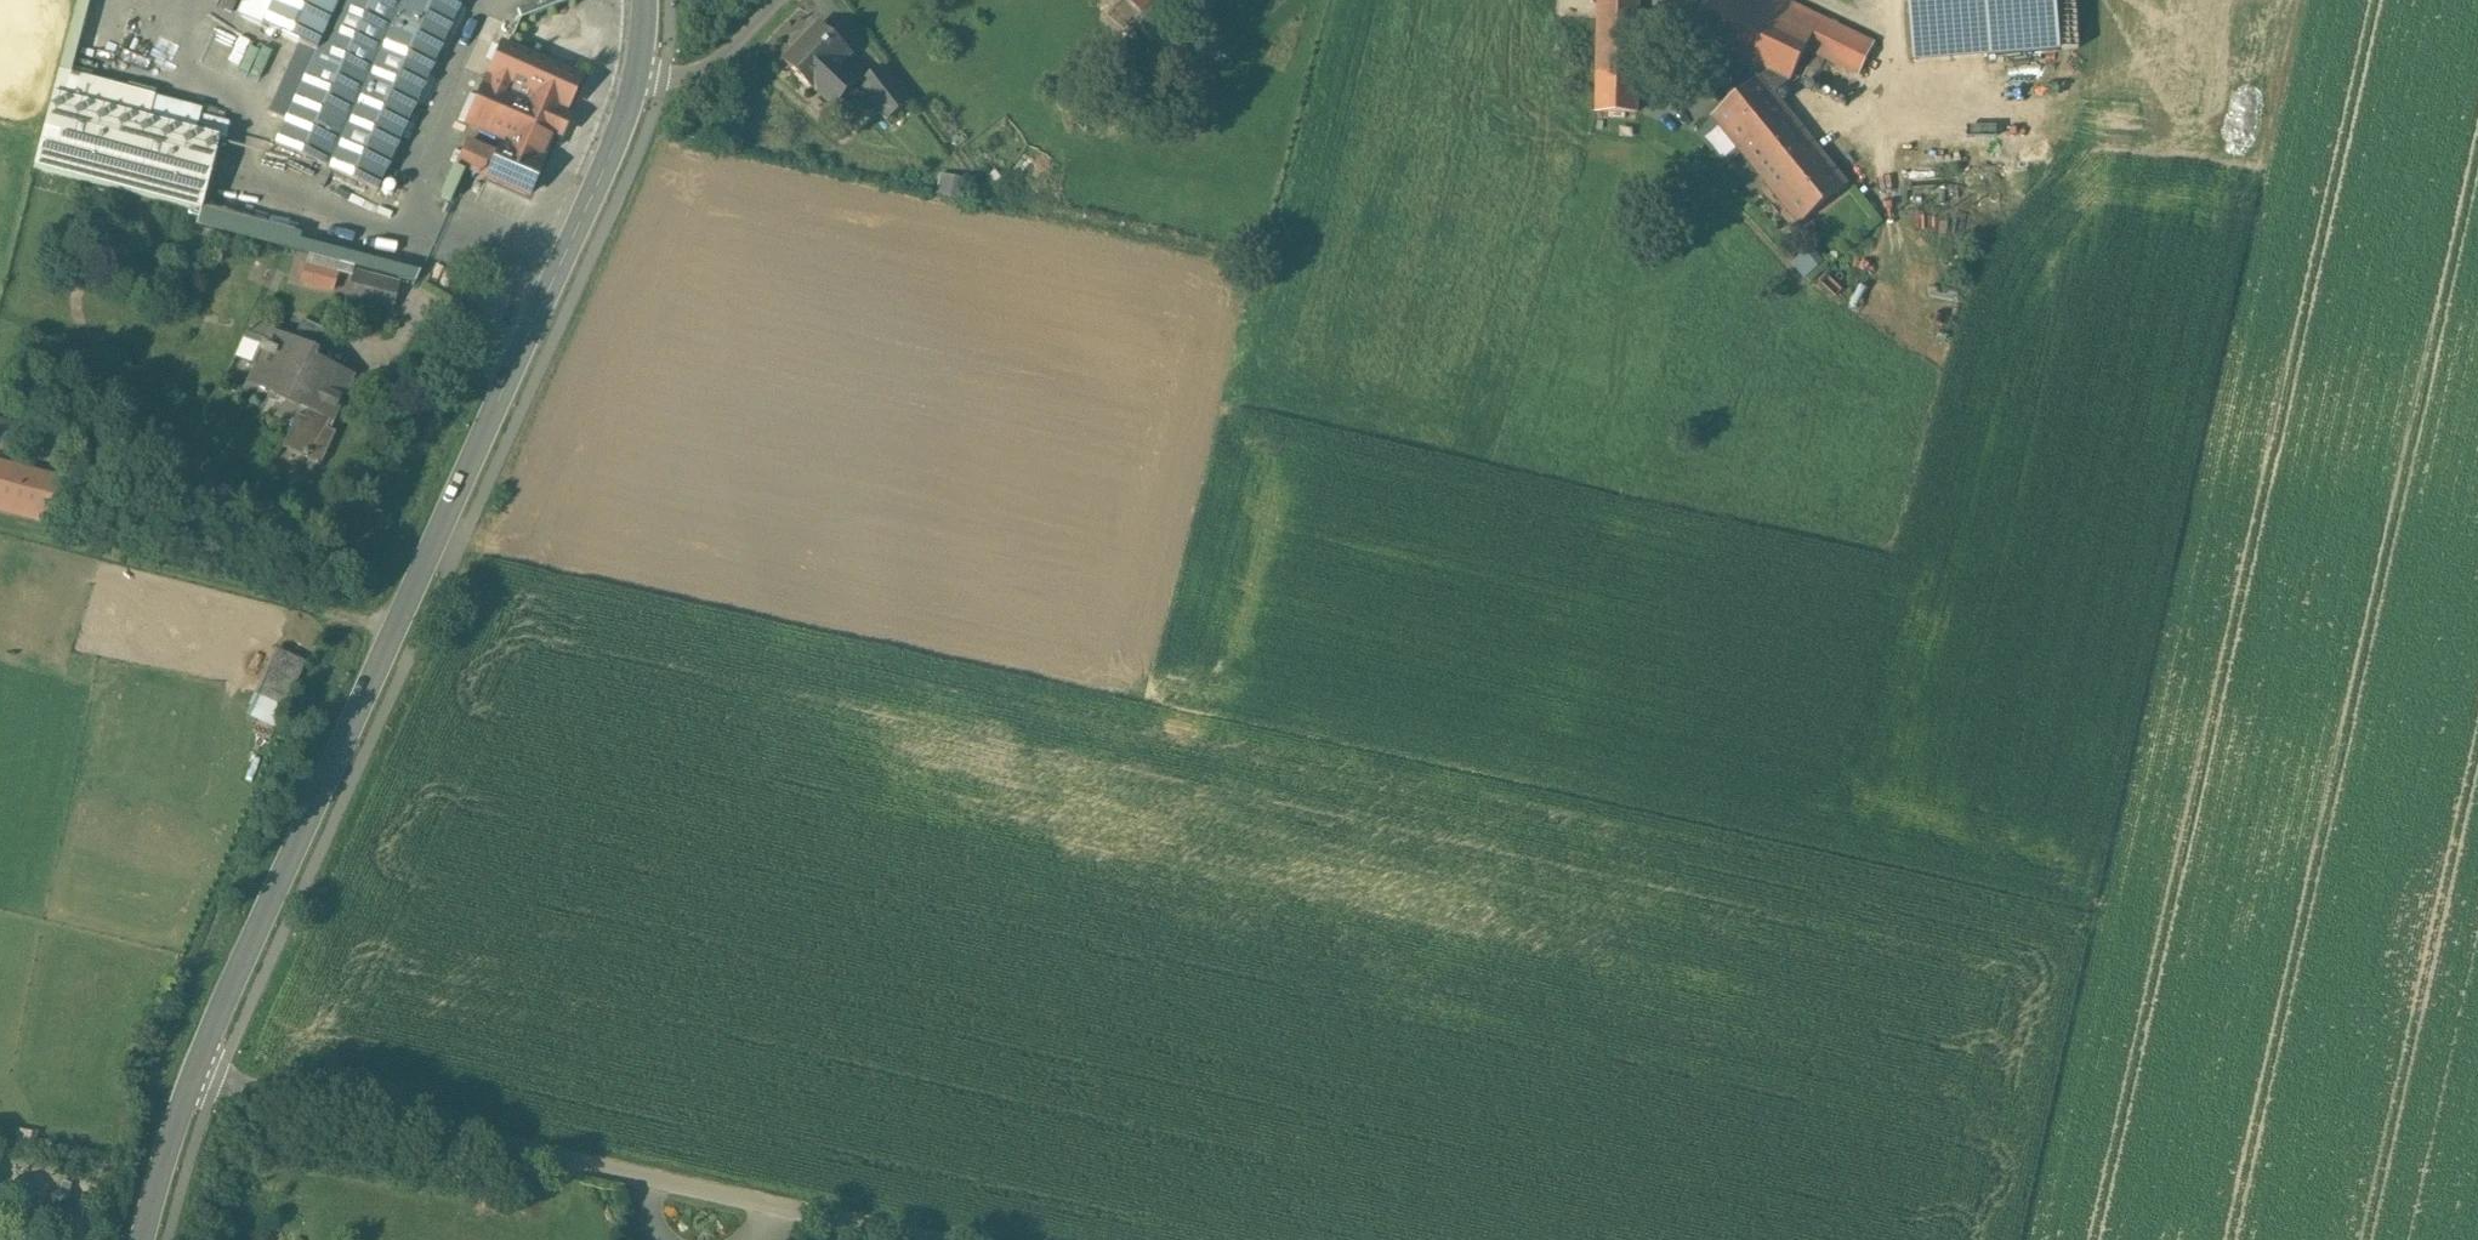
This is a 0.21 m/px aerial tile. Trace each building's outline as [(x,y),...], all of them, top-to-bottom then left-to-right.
[(58,73),(68,76),(89,0),(78,0),(58,73)] [(236,17),(260,29),(273,0),(243,0),(236,17)] [(260,29),(314,54),(315,53),(315,54),(366,78),(401,0),(273,0),(260,29)] [(366,78),(315,54),(314,54),(273,145),(376,192),(458,8),(440,0),(401,0),(366,78)] [(1598,115),(1638,115),(1640,0),(1600,0),(1598,115)] [(1763,179),(1810,141),(1772,96),(1791,79),(1807,50),(1860,75),(1875,46),(1782,0),(1716,0),(1699,36),(1771,71),(1714,118),(1763,179)] [(1915,63),(2062,51),(2058,0),(1910,0),(1915,63)] [(786,62),(815,90),(841,64),(848,55),(819,29),(786,62)] [(579,79),(502,45),(466,124),(505,142),(503,147),(501,146),(497,155),(467,142),(457,166),(527,196),(541,164),(540,163),(553,135),(559,138),(568,118),(561,115),(564,108),(566,109),(579,79)] [(856,78),(841,64),(815,90),(833,108),(850,91),(848,87),(856,78)] [(909,101),(883,69),(863,82),(889,117),(909,101)] [(58,73),(33,169),(198,212),(217,140),(147,121),(153,98),(68,76),(58,73)] [(1846,185),(1810,141),(1763,179),(1799,224),(1846,185)] [(451,168),(438,199),(447,203),(460,172),(451,168)] [(63,194),(66,178),(46,173),(42,188),(63,194)] [(947,173),(945,191),(969,194),(972,176),(947,173)] [(298,320),(289,341),(269,332),(262,345),(260,344),(257,350),(266,354),(254,379),(277,389),(275,394),(291,401),(293,397),(307,404),(301,416),(295,413),(280,446),(318,463),(332,433),(324,429),(347,379),(313,363),(327,333),(298,320)] [(0,466),(0,511),(48,523),(59,481),(0,466)] [(283,725),(314,657),(284,643),(253,712),(283,725)]
